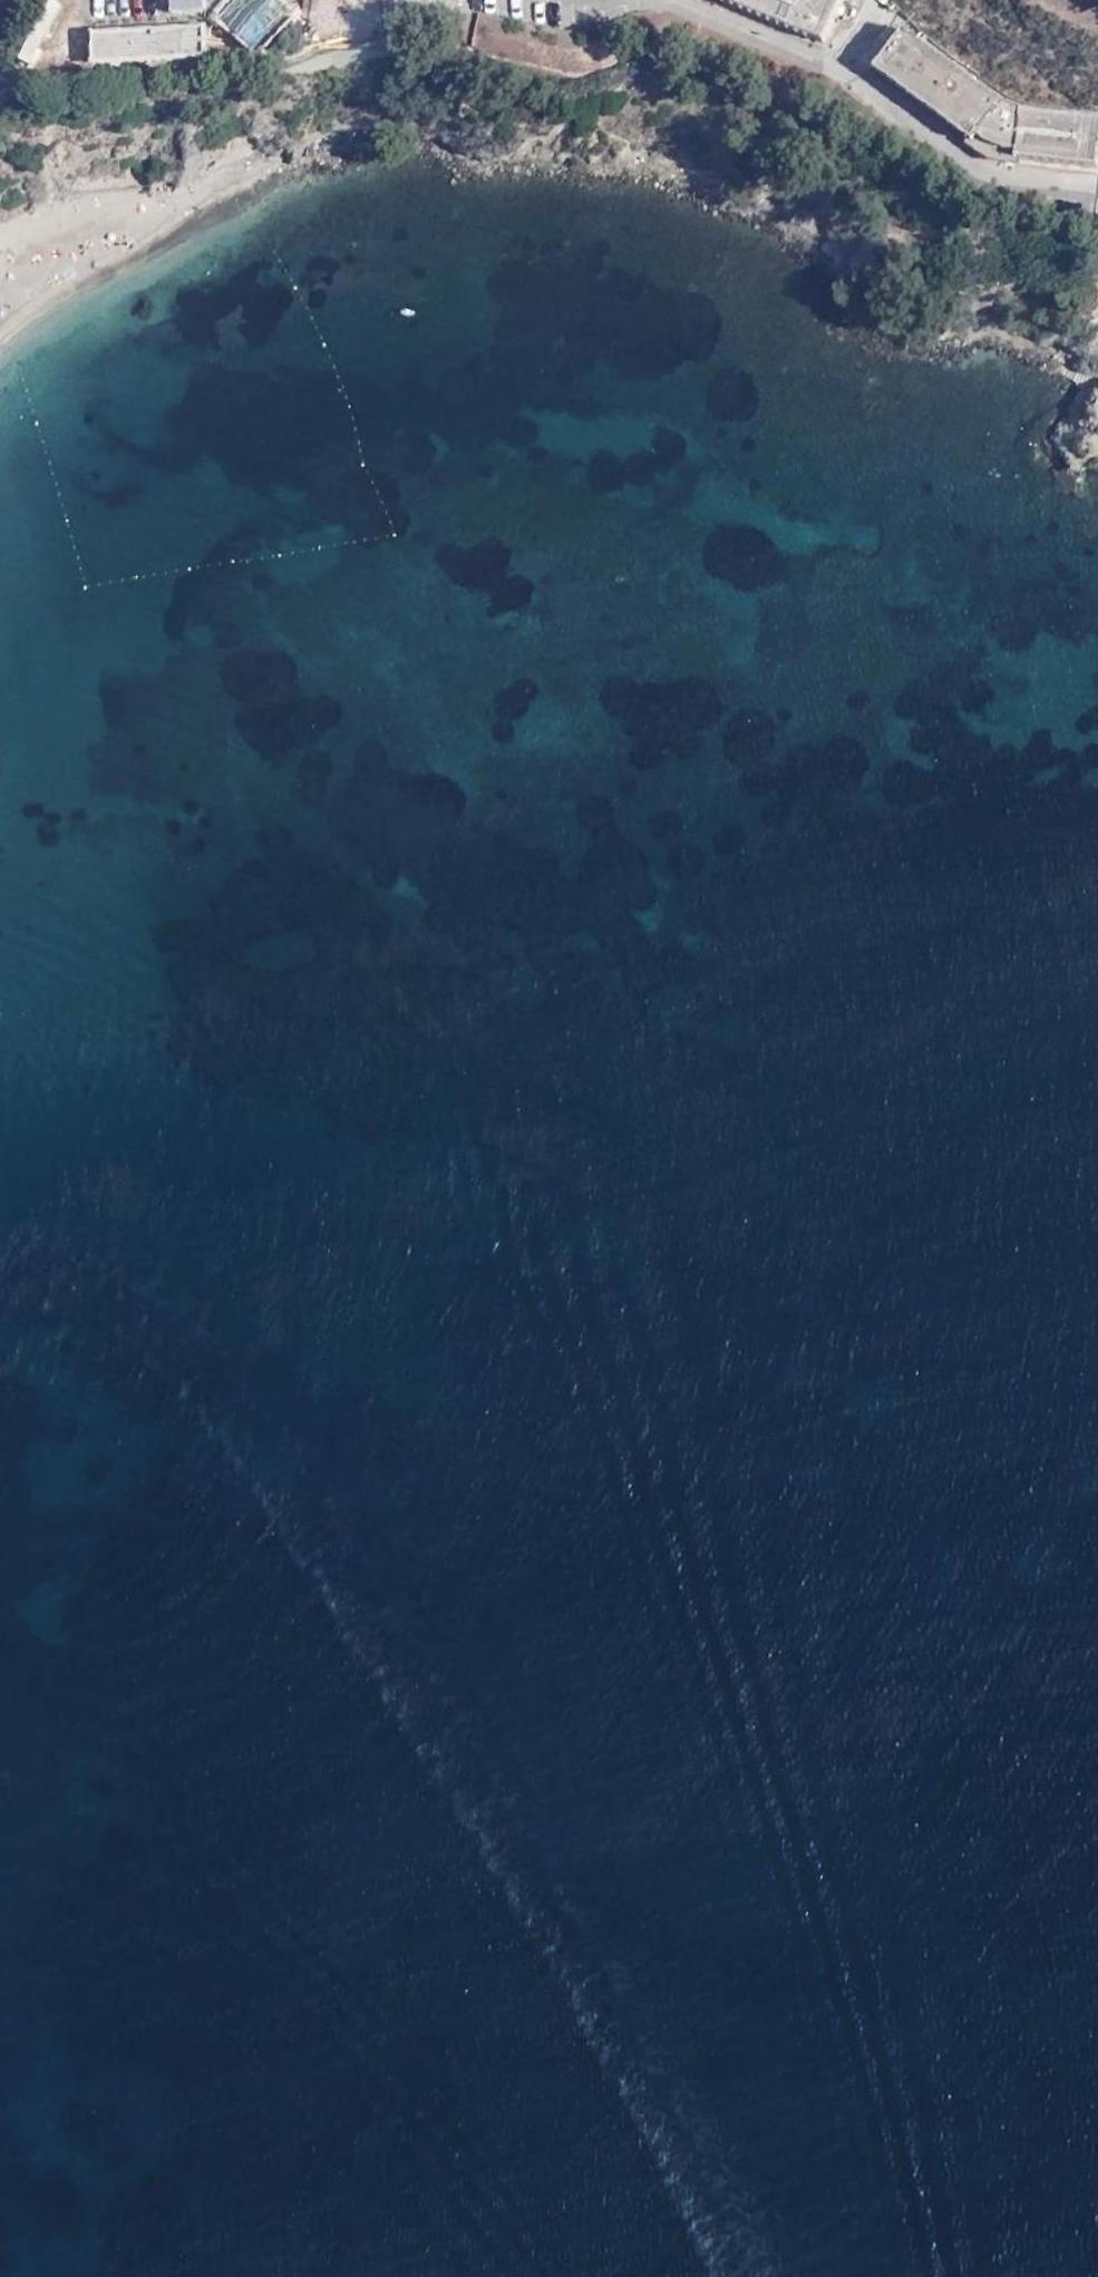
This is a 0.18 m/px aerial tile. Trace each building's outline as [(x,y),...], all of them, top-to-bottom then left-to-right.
[(261,54),(297,15),(281,0),(237,0),(222,16),(261,54)] [(824,45),(843,0),(718,0),(824,45)] [(345,39),(380,37),(379,10),(344,12),(345,39)] [(966,136),(968,137),(973,130),(986,141),(999,146),(1014,147),(1014,155),(1017,155),(1097,163),(1097,151),(1097,114),(1019,106),(998,98),(901,25),(870,65),(966,136)] [(97,63),(210,57),(209,27),(96,33),(97,63)] [(990,157),(1017,160),(1017,155),(1014,155),(1014,147),(999,146),(986,141),(973,130),(968,137),(966,136),(964,139),(990,157)]
